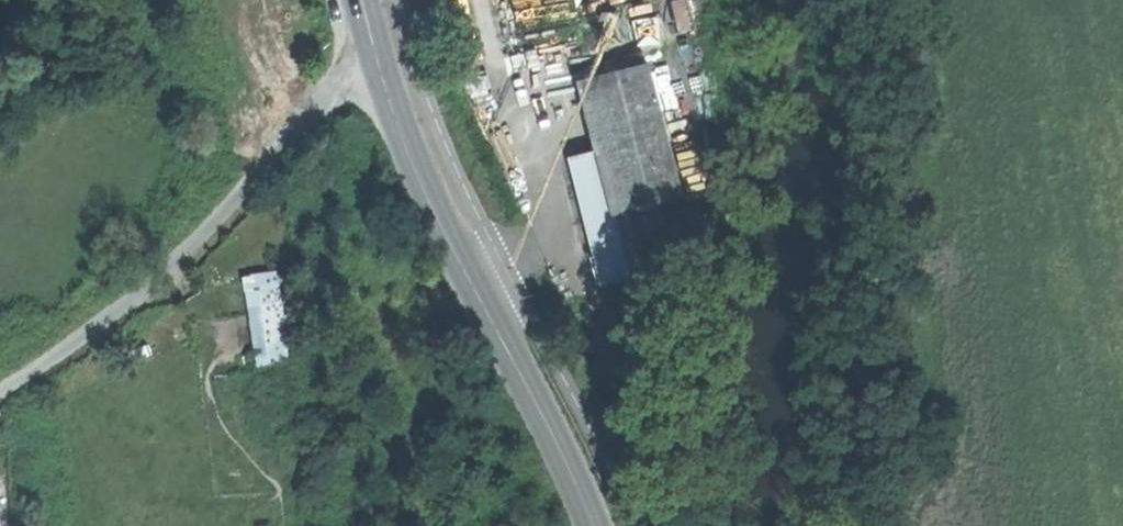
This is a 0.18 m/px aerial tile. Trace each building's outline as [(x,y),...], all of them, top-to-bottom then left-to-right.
[(614,54),(618,69),(649,60),(645,46),(614,54)] [(677,53),(649,60),(667,128),(695,121),(677,53)] [(586,77),(604,146),(638,275),(692,260),(676,198),(685,196),(667,128),(649,60),(618,69),(586,77)] [(603,284),(638,275),(604,146),(569,155),(590,234),(603,284)] [(258,366),(297,359),(281,268),(242,275),(258,366)] [(643,335),(648,355),(660,352),(654,331),(643,335)]
